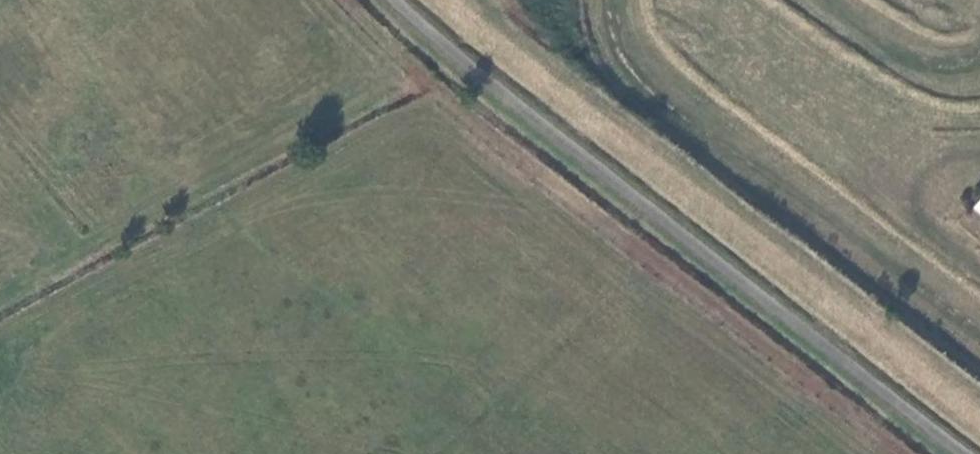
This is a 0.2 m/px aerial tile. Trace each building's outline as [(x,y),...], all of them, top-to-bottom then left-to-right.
[(978,200),(957,225),(979,245),(979,202),(978,200)]
